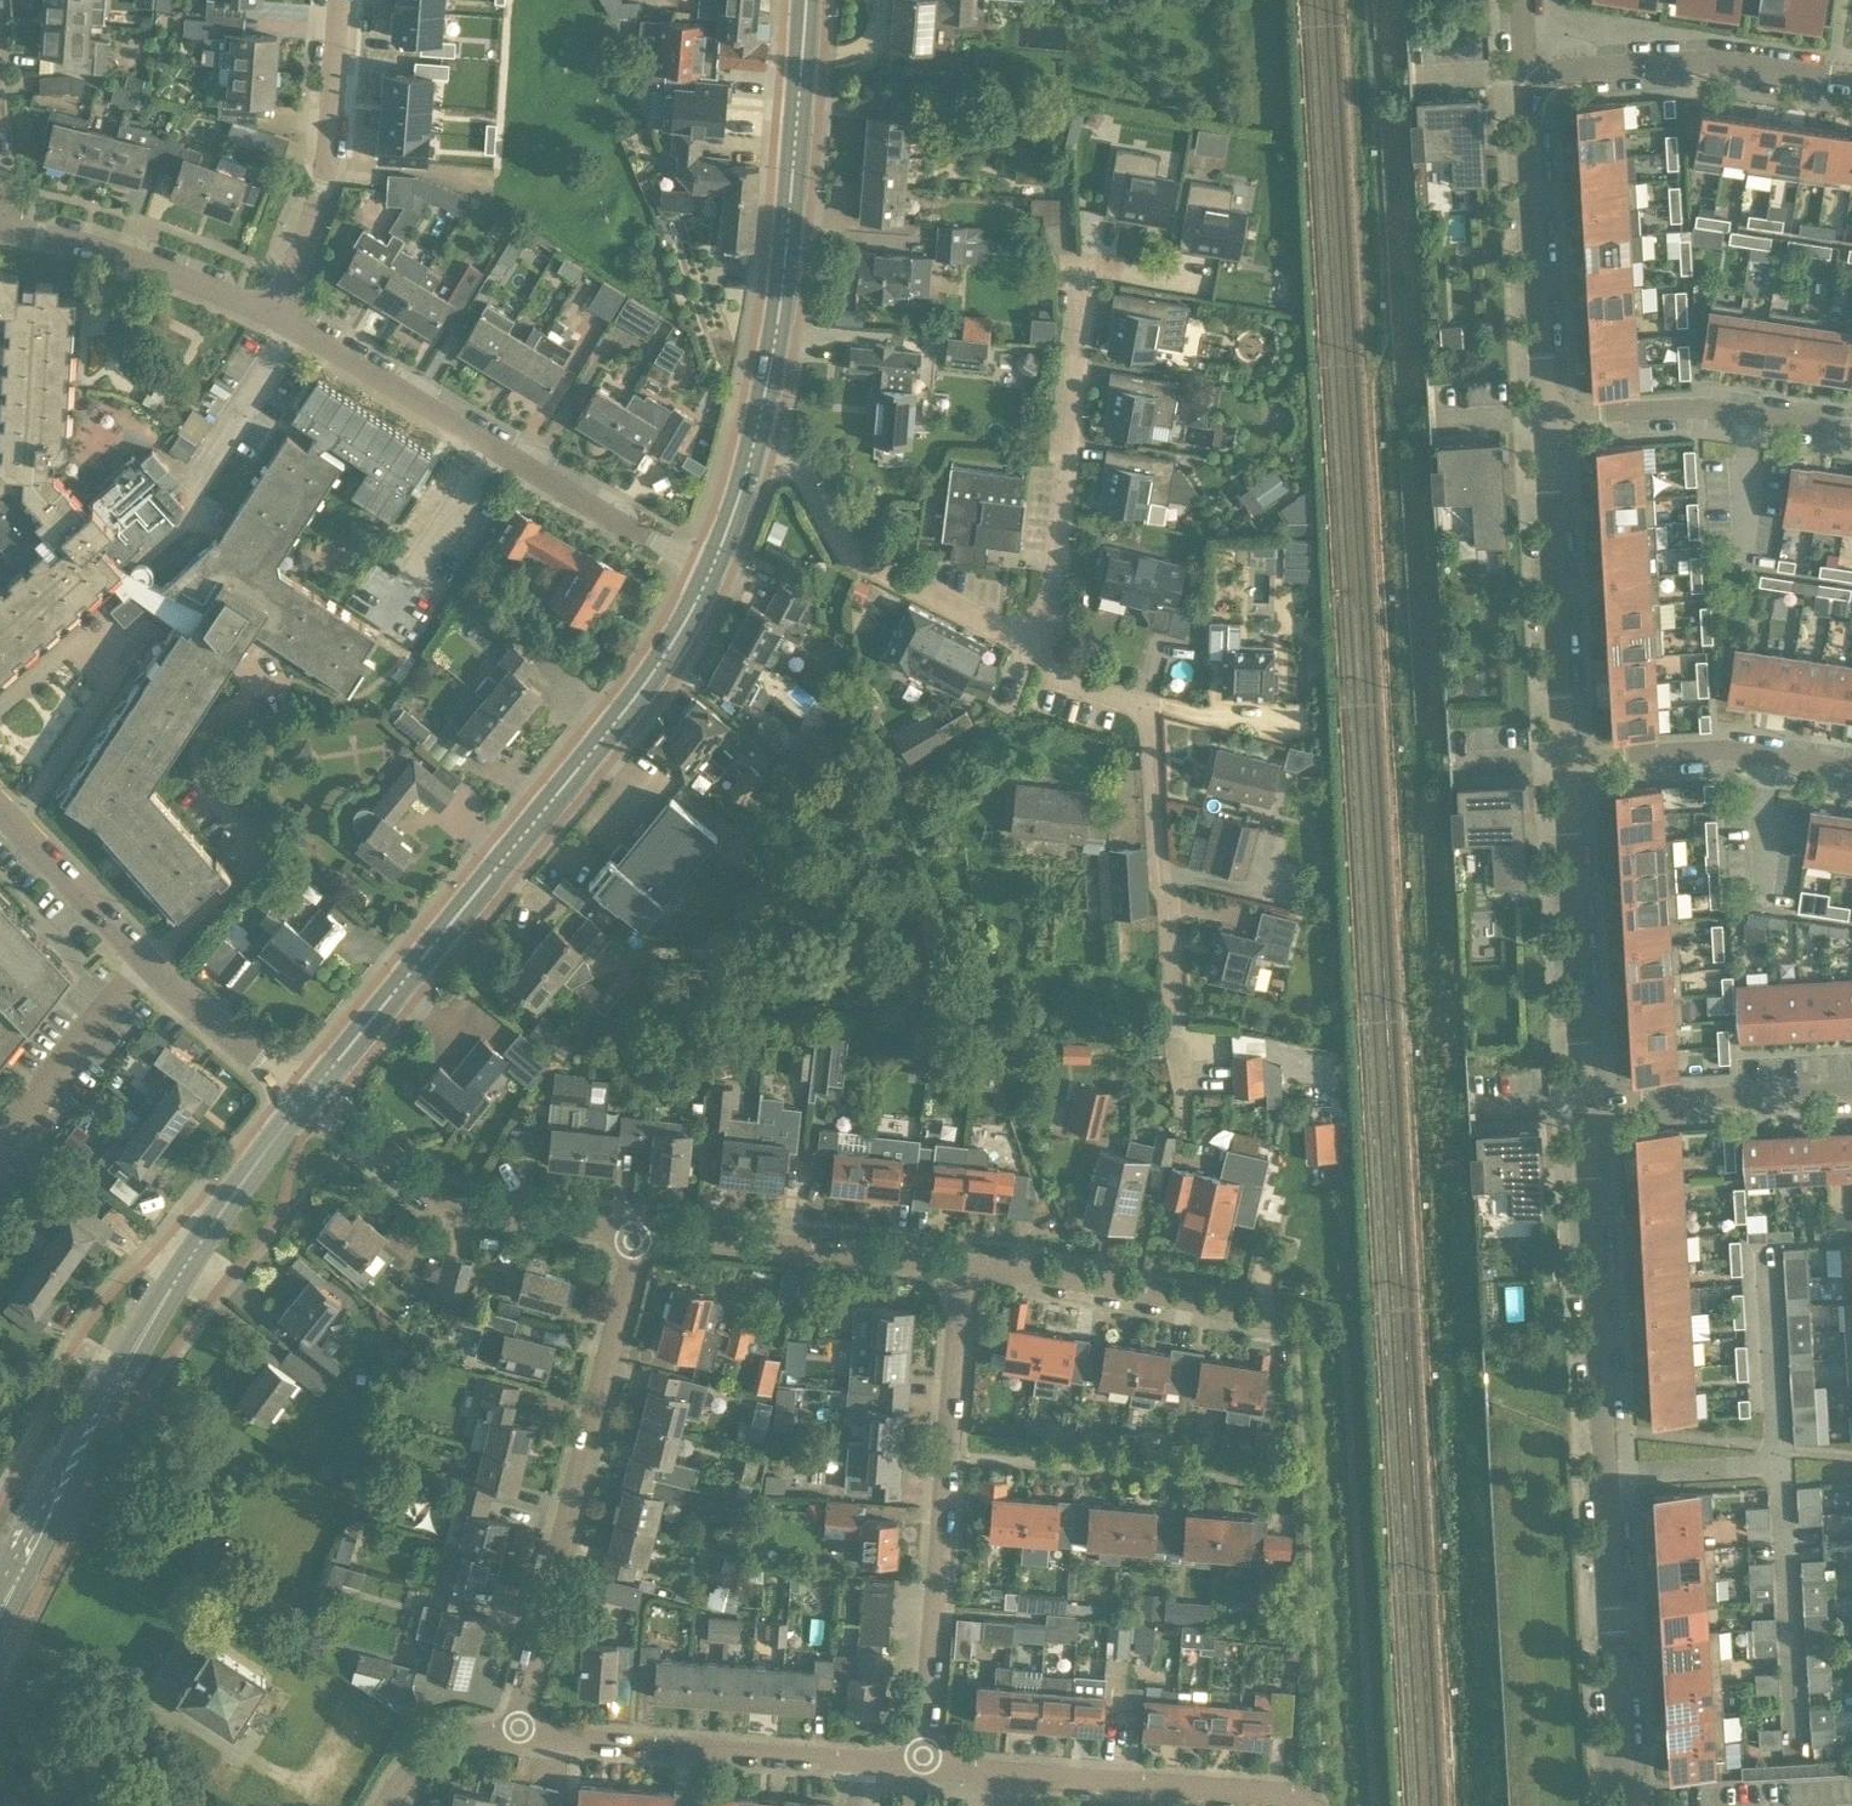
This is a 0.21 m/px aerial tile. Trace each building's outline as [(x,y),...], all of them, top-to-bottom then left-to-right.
[(45,20),(88,22),(89,5),(99,6),(99,0),(47,0),(45,20)] [(205,14),(236,16),(237,1),(260,2),(261,0),(206,0),(205,14)] [(720,35),(768,40),(770,21),(754,19),(756,0),(696,0),(694,19),(721,22),(720,35)] [(929,51),(932,19),(973,22),(974,0),(895,0),(892,49),(905,50),(904,61),(928,62),(929,51)] [(1706,5),(1747,11),(1748,0),(1706,0),(1706,5)] [(1747,11),(1788,17),(1791,0),(1748,0),(1747,11)] [(1788,17),(1830,23),(1834,0),(1791,0),(1788,17)] [(395,1),(393,29),(439,34),(441,6),(395,1)] [(236,16),(205,14),(205,17),(195,16),(194,36),(224,38),(224,48),(234,49),(233,66),(275,69),(277,37),(235,34),(236,16)] [(656,71),(657,71),(699,76),(699,68),(703,33),(704,24),(635,18),(633,46),(658,49),(656,71)] [(87,39),(88,22),(45,20),(43,51),(56,52),(55,69),(94,72),(106,73),(108,41),(87,39)] [(720,35),(703,33),(699,68),(714,70),(713,77),(764,82),(767,52),(768,40),(720,35)] [(455,41),(446,40),(445,55),(454,56),(455,41)] [(449,63),(439,62),(438,77),(448,78),(449,63)] [(275,69),(233,66),(231,83),(222,83),(219,117),(233,121),(258,128),(260,101),(273,102),(275,69)] [(385,68),(383,96),(429,100),(431,72),(385,68)] [(142,92),(146,79),(129,73),(125,86),(142,92)] [(640,73),(639,87),(664,89),(665,76),(640,73)] [(82,94),(86,81),(67,74),(40,77),(40,93),(72,91),(82,94)] [(697,87),(664,85),(660,129),(674,131),(702,133),(723,135),(728,83),(698,80),(697,87)] [(124,104),(128,89),(114,85),(110,100),(124,104)] [(383,96),(381,123),(427,127),(429,100),(383,96)] [(1454,184),(1484,182),(1479,97),(1417,101),(1419,127),(1411,128),(1413,152),(1420,152),(1420,157),(1453,155),(1454,184)] [(1674,98),(1663,99),(1664,116),(1675,115),(1674,98)] [(866,153),(907,156),(908,137),(921,138),(923,102),(890,100),(889,118),(869,116),(866,153)] [(1577,131),(1623,128),(1621,101),(1575,104),(1577,131)] [(1074,148),(1085,110),(1086,107),(1065,102),(1055,143),(1074,148)] [(1694,155),(1721,159),(1728,113),(1701,109),(1694,155)] [(46,161),(77,169),(87,130),(89,119),(50,110),(43,134),(52,137),(46,161)] [(1754,117),(1728,113),(1721,159),(1746,163),(1745,171),(1746,171),(1754,117)] [(1780,121),(1754,117),(1746,171),(1772,175),(1780,121)] [(269,132),(258,128),(233,121),(228,136),(264,147),(269,132)] [(1806,125),(1780,121),(1772,175),(1798,179),(1806,125)] [(160,171),(170,141),(148,133),(149,129),(121,122),(117,137),(107,176),(139,184),(144,166),(160,171)] [(381,123),(379,151),(425,155),(427,127),(381,123)] [(487,123),(486,137),(495,138),(496,123),(487,123)] [(1832,128),(1806,125),(1798,179),(1824,183),(1832,128)] [(1577,131),(1578,157),(1624,154),(1623,128),(1577,131)] [(1832,128),(1824,183),(1850,187),(1851,178),(1851,171),(1851,131),(1832,128)] [(117,137),(87,130),(77,169),(107,176),(117,137)] [(1214,132),(1200,130),(1197,148),(1211,150),(1214,132)] [(725,195),(755,197),(758,169),(729,166),(729,159),(700,157),(702,133),(674,131),(672,154),(678,155),(676,174),(692,191),(725,194),(725,195)] [(1665,135),(1666,152),(1677,151),(1676,134),(1665,135)] [(485,152),(494,152),(495,138),(486,137),(485,152)] [(202,152),(170,141),(160,171),(178,177),(171,195),(201,206),(215,169),(199,162),(202,152)] [(1117,148),(1105,217),(1106,217),(1107,212),(1164,222),(1171,179),(1156,176),(1159,157),(1161,157),(1161,155),(1117,148)] [(1677,151),(1666,152),(1667,169),(1678,169),(1677,151)] [(866,153),(864,183),(904,187),(907,156),(866,153)] [(1578,157),(1580,183),(1635,180),(1634,179),(1626,180),(1624,154),(1578,157)] [(1050,168),(1016,165),(1014,181),(1048,185),(1050,168)] [(245,180),(215,169),(201,206),(231,218),(245,180)] [(428,200),(433,203),(444,186),(415,175),(388,173),(386,204),(413,206),(420,213),(428,200)] [(1580,183),(1581,209),(1636,206),(1635,180),(1580,183)] [(1234,188),(1190,181),(1179,249),(1180,250),(1181,245),(1237,254),(1245,212),(1229,209),(1233,190),(1234,190),(1234,188)] [(902,220),(904,187),(864,183),(861,217),(902,220)] [(1668,186),(1669,204),(1680,204),(1679,186),(1668,186)] [(691,211),(692,192),(661,190),(659,209),(691,211)] [(751,249),(755,197),(725,195),(720,246),(751,249)] [(1059,199),(1055,199),(1031,199),(1031,213),(1042,213),(1042,223),(1059,223),(1059,199)] [(1680,204),(1669,204),(1670,221),(1681,221),(1680,204)] [(1581,209),(1583,236),(1629,233),(1627,208),(1636,207),(1636,206),(1581,209)] [(1694,225),(1711,228),(1713,217),(1696,214),(1694,225)] [(1747,225),(1764,228),(1766,217),(1748,214),(1747,225)] [(507,223),(497,216),(489,230),(499,236),(507,223)] [(1713,217),(1711,228),(1728,230),(1730,219),(1713,217)] [(1783,219),(1766,217),(1764,228),(1782,230),(1783,219)] [(1798,233),(1816,235),(1818,225),(1800,222),(1798,233)] [(1818,225),(1816,235),(1834,238),(1835,227),(1818,225)] [(940,226),(939,238),(963,240),(964,228),(940,226)] [(340,278),(370,296),(390,264),(405,239),(393,232),(386,243),(363,228),(353,244),(358,247),(340,278)] [(1728,242),(1750,245),(1751,233),(1730,230),(1728,242)] [(1629,233),(1583,236),(1584,262),(1630,259),(1629,233)] [(1751,233),(1750,245),(1769,248),(1771,236),(1751,233)] [(510,267),(526,242),(523,240),(513,235),(498,259),(510,267)] [(963,240),(939,238),(938,256),(962,257),(962,255),(969,255),(970,243),(963,243),(963,240)] [(1678,239),(1679,256),(1690,256),(1689,239),(1678,239)] [(1785,251),(1807,254),(1809,242),(1787,239),(1785,251)] [(1809,242),(1807,254),(1829,257),(1831,245),(1809,242)] [(892,299),(892,291),(926,293),(929,255),(858,251),(855,290),(872,291),(871,298),(892,299)] [(1690,256),(1679,256),(1680,273),(1691,273),(1690,256)] [(576,281),(576,282),(584,269),(577,264),(565,257),(558,270),(576,281)] [(1584,262),(1586,288),(1640,285),(1640,284),(1632,284),(1630,259),(1584,262)] [(419,282),(390,264),(370,296),(399,314),(419,282)] [(427,268),(419,282),(399,314),(429,332),(441,312),(453,319),(466,299),(483,272),(469,264),(454,291),(449,300),(431,289),(440,275),(427,268)] [(12,561),(26,548),(35,557),(31,561),(34,564),(27,571),(24,568),(10,580),(13,583),(5,590),(2,586),(0,588),(0,675),(2,677),(17,663),(14,659),(21,652),(25,656),(38,644),(35,640),(42,633),(46,637),(58,626),(56,622),(63,615),(67,619),(80,607),(77,603),(84,596),(88,600),(101,588),(98,584),(106,577),(110,581),(122,570),(111,556),(114,553),(124,564),(142,547),(140,544),(145,539),(151,545),(183,515),(184,506),(167,487),(158,486),(154,490),(149,485),(168,467),(153,449),(140,460),(133,453),(79,502),(54,474),(55,467),(49,466),(50,458),(65,459),(67,439),(62,438),(63,428),(67,429),(68,410),(63,410),(64,399),(69,400),(70,382),(65,381),(66,371),(71,371),(73,353),(67,353),(68,343),(73,344),(74,326),(69,325),(70,315),(75,315),(76,298),(60,296),(61,283),(37,281),(36,295),(18,293),(20,273),(5,272),(5,270),(0,270),(0,311),(7,311),(6,328),(11,328),(10,338),(5,337),(4,355),(9,356),(8,366),(3,365),(2,383),(7,384),(6,393),(2,393),(0,411),(5,411),(4,421),(0,421),(0,442),(3,442),(2,452),(0,452),(0,547),(12,561)] [(625,294),(604,281),(588,307),(610,320),(625,294)] [(1586,288),(1587,314),(1642,311),(1640,285),(1586,288)] [(1674,291),(1675,309),(1686,308),(1685,290),(1674,291)] [(1183,305),(1114,293),(1114,294),(1119,295),(1114,322),(1109,351),(1151,359),(1154,344),(1174,347),(1173,349),(1175,349),(1183,305)] [(662,317),(629,297),(615,319),(648,340),(662,317)] [(1703,359),(1732,363),(1741,306),(1711,301),(1703,359)] [(1742,306),(1741,306),(1732,363),(1761,368),(1770,310),(1769,310),(1767,319),(1741,315),(1742,306)] [(1686,308),(1675,309),(1676,326),(1687,325),(1686,308)] [(1798,314),(1770,310),(1761,368),(1790,372),(1798,314)] [(1642,311),(1587,314),(1589,340),(1635,337),(1633,312),(1642,312),(1642,311)] [(459,351),(486,368),(509,330),(481,313),(459,351)] [(1827,319),(1798,314),(1790,372),(1819,376),(1827,319)] [(1827,319),(1819,376),(1849,380),(1851,358),(1851,331),(1827,327),(1828,319),(1827,319)] [(525,340),(509,330),(486,368),(514,384),(545,332),(533,325),(525,340)] [(1461,325),(1441,326),(1442,347),(1462,346),(1461,325)] [(573,349),(545,332),(514,384),(541,401),(567,358),(573,349)] [(659,362),(677,368),(686,343),(667,337),(659,362)] [(986,341),(947,337),(944,363),(984,367),(986,341)] [(1635,337),(1589,340),(1590,366),(1636,364),(1635,337)] [(1677,344),(1678,361),(1689,361),(1688,344),(1677,344)] [(877,406),(874,443),(910,446),(915,391),(911,391),(912,375),(920,375),(922,353),(852,347),(850,370),(873,372),(871,405),(877,406)] [(1689,361),(1678,361),(1679,378),(1690,378),(1689,361)] [(1638,391),(1636,364),(1590,366),(1592,394),(1638,391)] [(1110,372),(1115,373),(1110,400),(1105,429),(1148,436),(1151,421),(1170,425),(1170,426),(1171,426),(1179,382),(1110,370),(1110,372)] [(291,419),(314,434),(315,435),(324,445),(365,474),(351,494),(393,522),(436,448),(319,375),(291,419)] [(595,388),(575,421),(605,440),(626,406),(625,405),(595,388)] [(632,392),(625,405),(626,406),(605,440),(634,457),(642,444),(649,448),(648,448),(668,460),(692,418),(673,407),(671,411),(646,396),(644,399),(632,392)] [(122,570),(110,581),(109,581),(124,598),(111,610),(124,626),(148,604),(176,622),(233,660),(254,629),(349,691),(363,670),(365,671),(375,662),(363,655),(377,634),(281,571),(278,561),(344,461),(322,447),(324,445),(315,435),(308,447),(287,433),(223,531),(227,533),(221,542),(215,538),(163,586),(152,581),(153,579),(153,578),(153,576),(153,573),(153,571),(152,570),(151,569),(150,567),(148,566),(147,565),(145,564),(143,564),(141,564),(138,564),(137,564),(135,565),(133,567),(132,568),(131,570),(130,571),(122,569),(122,570)] [(169,450),(187,461),(198,444),(180,433),(169,450)] [(1475,544),(1505,542),(1499,441),(1437,445),(1439,471),(1432,472),(1433,496),(1440,496),(1441,501),(1473,499),(1475,544)] [(1596,473),(1642,470),(1641,443),(1595,446),(1596,473)] [(1107,477),(1102,507),(1144,514),(1147,499),(1167,502),(1166,504),(1168,504),(1175,460),(1107,448),(1106,449),(1111,450),(1107,477)] [(1683,450),(1684,468),(1695,467),(1694,449),(1683,450)] [(689,454),(683,465),(700,475),(706,465),(689,454)] [(951,461),(941,540),(952,542),(949,562),(999,568),(999,566),(985,564),(988,545),(1018,549),(1024,503),(1020,502),(1023,476),(951,467),(952,461),(951,461)] [(1695,467),(1684,468),(1685,485),(1696,484),(1695,467)] [(1784,520),(1814,524),(1822,471),(1792,467),(1784,520)] [(1289,488),(1276,469),(1250,487),(1263,506),(1289,488)] [(1596,473),(1598,499),(1653,496),(1653,495),(1644,496),(1642,470),(1596,473)] [(1850,475),(1822,471),(1814,524),(1843,528),(1850,475)] [(1850,475),(1843,528),(1851,530),(1851,476),(1850,475)] [(1285,496),(1289,521),(1317,517),(1313,492),(1285,496)] [(1598,499),(1599,525),(1654,522),(1653,496),(1598,499)] [(1686,502),(1687,520),(1698,520),(1697,501),(1686,502)] [(516,510),(497,542),(520,555),(524,548),(567,573),(549,602),(585,624),(599,600),(606,604),(624,575),(589,554),(587,558),(537,528),(539,523),(516,510)] [(777,541),(784,524),(775,520),(768,537),(777,541)] [(1698,520),(1687,520),(1688,537),(1699,537),(1698,520)] [(1599,525),(1601,551),(1647,549),(1645,524),(1654,523),(1654,522),(1599,525)] [(1311,581),(1312,539),(1284,538),(1282,580),(1311,581)] [(1167,631),(1174,603),(1183,566),(1102,545),(1094,577),(1103,579),(1100,592),(1143,603),(1142,608),(1148,618),(1146,626),(1167,631)] [(1601,551),(1602,578),(1657,575),(1657,574),(1648,574),(1647,549),(1601,551)] [(1835,577),(1837,567),(1839,554),(1829,553),(1827,565),(1820,564),(1818,575),(1835,577)] [(1689,556),(1690,573),(1701,572),(1700,555),(1689,556)] [(1795,560),(1778,558),(1776,569),(1793,571),(1795,560)] [(1837,567),(1835,577),(1851,580),(1851,569),(1837,567)] [(1701,572),(1690,573),(1691,591),(1702,590),(1701,572)] [(1758,585),(1775,587),(1776,576),(1760,574),(1758,585)] [(1657,575),(1602,578),(1604,604),(1659,601),(1657,575)] [(1776,576),(1775,587),(1792,590),(1793,579),(1776,576)] [(729,641),(762,660),(773,666),(781,650),(776,647),(784,634),(796,641),(805,625),(795,620),(808,597),(777,580),(760,610),(750,605),(729,641)] [(859,580),(851,596),(861,600),(868,584),(859,580)] [(1816,593),(1832,596),(1834,585),(1817,582),(1816,593)] [(1834,585),(1832,596),(1835,596),(1832,617),(1846,620),(1849,598),(1851,587),(1834,585)] [(1604,604),(1605,630),(1660,627),(1659,601),(1604,604)] [(933,618),(933,617),(909,605),(882,656),(956,693),(963,679),(965,676),(968,669),(982,643),(933,618)] [(1699,606),(1700,625),(1711,624),(1710,606),(1699,606)] [(1239,622),(1210,621),(1209,658),(1224,658),(1223,694),(1271,695),(1271,690),(1277,690),(1278,670),(1272,670),(1273,645),(1239,644),(1239,622)] [(233,660),(176,622),(60,798),(98,823),(107,834),(103,837),(174,917),(218,878),(221,882),(231,873),(217,857),(215,859),(151,786),(233,660)] [(1711,624),(1700,625),(1701,643),(1712,642),(1711,624)] [(1605,630),(1607,656),(1662,653),(1660,627),(1605,630)] [(755,671),(762,660),(729,641),(708,680),(740,698),(750,703),(759,687),(760,683),(760,679),(758,674),(755,671)] [(485,699),(516,725),(542,694),(525,680),(537,666),(514,647),(502,662),(510,669),(485,699)] [(1728,702),(1758,706),(1765,653),(1735,649),(1728,702)] [(1607,656),(1608,682),(1654,680),(1653,655),(1662,654),(1662,653),(1607,656)] [(1794,657),(1765,653),(1758,706),(1786,710),(1794,657)] [(1823,662),(1794,657),(1786,710),(1815,715),(1823,662)] [(968,669),(965,676),(963,679),(992,686),(997,663),(979,658),(975,671),(968,669)] [(1695,660),(1696,677),(1707,677),(1706,660),(1695,660)] [(1851,666),(1823,662),(1815,715),(1844,719),(1851,666)] [(1844,719),(1851,720),(1851,666),(1844,719)] [(1707,677),(1696,677),(1697,696),(1708,695),(1707,677)] [(1608,682),(1610,708),(1656,706),(1654,680),(1608,682)] [(493,754),(516,725),(485,699),(462,728),(453,721),(441,735),(464,753),(475,739),(493,754)] [(677,729),(725,766),(738,776),(752,787),(751,789),(755,792),(766,778),(749,765),(743,772),(729,761),(733,756),(720,746),(716,751),(712,748),(729,726),(697,700),(684,716),(686,717),(677,729)] [(1657,733),(1656,706),(1610,708),(1611,736),(1657,733)] [(404,709),(393,723),(421,745),(431,731),(404,709)] [(1698,714),(1699,731),(1710,730),(1709,713),(1698,714)] [(767,749),(779,734),(759,717),(747,732),(767,749)] [(909,758),(944,738),(960,728),(956,720),(922,740),(913,725),(896,735),(909,758)] [(716,777),(725,766),(677,729),(668,740),(666,738),(654,753),(687,779),(704,757),(708,760),(704,766),(716,777)] [(295,756),(309,754),(307,741),(293,743),(295,756)] [(798,744),(787,758),(804,771),(814,757),(798,744)] [(1217,749),(1207,790),(1268,805),(1279,764),(1217,749)] [(354,827),(358,830),(366,838),(359,846),(392,873),(412,849),(399,838),(403,832),(393,824),(419,792),(439,809),(454,791),(453,790),(461,780),(441,763),(433,773),(415,759),(373,812),(368,810),(364,809),(359,811),(356,814),(353,817),(353,822),(354,827)] [(259,767),(242,761),(236,778),(253,784),(259,767)] [(745,805),(755,792),(751,789),(752,787),(738,776),(726,791),(745,805)] [(1713,783),(1702,783),(1703,800),(1714,800),(1713,783)] [(1089,793),(1017,784),(1011,832),(1103,843),(1105,826),(1086,824),(1089,793)] [(1495,886),(1525,885),(1520,784),(1458,787),(1459,813),(1452,813),(1453,838),(1460,837),(1460,843),(1493,841),(1495,886)] [(1616,815),(1662,812),(1660,785),(1614,788),(1616,815)] [(617,905),(618,904),(643,924),(717,834),(671,796),(628,848),(621,842),(589,881),(617,905)] [(764,800),(755,811),(763,817),(772,806),(764,800)] [(1831,871),(1833,871),(1841,813),(1811,809),(1804,858),(1833,862),(1831,871)] [(1616,815),(1617,841),(1663,839),(1662,812),(1616,815)] [(1841,813),(1833,871),(1851,874),(1851,815),(1841,813)] [(1202,871),(1203,866),(1244,877),(1257,827),(1213,816),(1207,836),(1195,837),(1187,867),(1202,871)] [(1705,836),(1716,836),(1715,819),(1704,819),(1705,836)] [(1326,833),(1318,833),(1318,848),(1327,847),(1326,833)] [(1717,853),(1716,836),(1705,836),(1706,853),(1717,853)] [(1617,841),(1619,868),(1674,864),(1672,838),(1663,839),(1617,841)] [(1098,850),(1102,918),(1147,916),(1143,848),(1098,850)] [(1619,868),(1620,894),(1675,891),(1674,864),(1619,868)] [(1708,889),(1719,888),(1718,870),(1707,870),(1708,889)] [(565,874),(556,889),(576,901),(585,886),(565,874)] [(1720,906),(1719,888),(1708,889),(1709,907),(1720,906)] [(1620,894),(1622,920),(1677,917),(1675,891),(1620,894)] [(1807,912),(1826,915),(1828,903),(1809,900),(1807,912)] [(1849,907),(1828,903),(1826,915),(1847,918),(1849,907)] [(73,972),(9,906),(4,911),(0,907),(0,984),(3,987),(0,990),(0,1065),(73,972)] [(285,920),(263,947),(285,965),(279,972),(295,985),(321,953),(324,956),(346,930),(321,910),(301,934),(285,920)] [(1285,962),(1296,919),(1262,910),(1255,939),(1221,930),(1209,977),(1251,988),(1260,955),(1285,962)] [(1746,922),(1765,924),(1765,914),(1747,912),(1746,922)] [(1765,914),(1765,924),(1785,927),(1786,917),(1765,914)] [(1677,917),(1622,920),(1623,946),(1678,943),(1678,942),(1669,943),(1668,919),(1677,918),(1677,917)] [(531,953),(569,985),(594,972),(586,956),(591,960),(610,937),(586,918),(569,939),(553,926),(531,953)] [(1808,931),(1827,933),(1827,923),(1809,921),(1808,931)] [(1711,941),(1722,940),(1721,923),(1710,924),(1711,941)] [(1827,923),(1827,933),(1846,936),(1848,926),(1827,923)] [(1723,959),(1722,940),(1711,941),(1712,959),(1723,959)] [(1623,946),(1625,972),(1680,969),(1678,943),(1623,946)] [(220,972),(233,983),(251,961),(252,960),(239,950),(238,951),(220,972)] [(196,971),(207,958),(198,951),(188,964),(196,971)] [(570,987),(569,985),(531,953),(509,980),(538,1004),(555,984),(565,993),(570,987)] [(1625,972),(1626,999),(1681,995),(1680,969),(1625,972)] [(1722,993),(1733,992),(1732,975),(1721,976),(1722,993)] [(1830,982),(1833,1031),(1851,1030),(1851,981),(1830,982)] [(1830,982),(1799,984),(1802,1033),(1833,1031),(1830,982)] [(1799,984),(1769,985),(1772,1035),(1802,1033),(1799,984)] [(1740,1036),(1772,1035),(1769,985),(1737,987),(1740,1036)] [(1734,1011),(1733,992),(1722,993),(1723,1011),(1734,1011)] [(1626,999),(1628,1025),(1683,1022),(1681,995),(1626,999)] [(810,1077),(808,1099),(815,1100),(816,1088),(827,1090),(828,1082),(843,1084),(850,1016),(817,1012),(813,1050),(810,1077)] [(544,1013),(528,1031),(550,1050),(566,1031),(544,1013)] [(1628,1025),(1629,1051),(1675,1048),(1674,1023),(1683,1023),(1683,1022),(1628,1025)] [(150,1115),(171,1132),(191,1106),(201,1114),(221,1088),(190,1063),(166,1044),(168,1041),(152,1027),(137,1046),(154,1060),(154,1059),(167,1068),(169,1089),(150,1115)] [(1717,1046),(1728,1045),(1727,1028),(1716,1029),(1717,1046)] [(509,1066),(532,1086),(551,1055),(521,1030),(505,1050),(516,1059),(509,1066)] [(1233,1050),(1267,1052),(1267,1032),(1234,1031),(1233,1050)] [(455,1113),(460,1117),(469,1124),(492,1095),(483,1088),(507,1059),(481,1038),(453,1073),(441,1064),(423,1087),(427,1090),(422,1096),(451,1119),(455,1113)] [(1063,1044),(1063,1062),(1089,1062),(1089,1044),(1063,1044)] [(1729,1062),(1728,1045),(1717,1046),(1718,1063),(1729,1062)] [(813,1050),(795,1048),(791,1075),(810,1077),(813,1050)] [(1677,1076),(1675,1048),(1629,1051),(1631,1078),(1677,1076)] [(1233,1054),(1236,1094),(1259,1092),(1257,1052),(1233,1054)] [(910,1065),(909,1077),(924,1078),(925,1067),(910,1065)] [(978,1067),(976,1080),(988,1081),(989,1081),(991,1068),(989,1068),(978,1067)] [(548,1162),(582,1165),(592,1075),(557,1071),(551,1125),(548,1162)] [(638,1143),(641,1119),(620,1117),(618,1132),(605,1131),(611,1077),(592,1075),(582,1165),(615,1168),(618,1141),(638,1143)] [(1075,1083),(1065,1129),(1099,1136),(1109,1090),(1075,1083)] [(721,1180),(753,1183),(759,1118),(732,1115),(735,1086),(713,1084),(709,1124),(727,1126),(726,1136),(721,1180)] [(151,1157),(171,1132),(150,1115),(110,1165),(142,1191),(162,1165),(151,1157)] [(794,1121),(759,1118),(753,1183),(784,1186),(786,1170),(798,1171),(800,1143),(792,1142),(794,1121)] [(1342,1158),(1340,1118),(1308,1119),(1310,1160),(1342,1158)] [(671,1122),(641,1119),(638,1143),(654,1144),(651,1173),(686,1176),(690,1134),(670,1132),(671,1122)] [(72,1129),(83,1139),(88,1132),(77,1123),(72,1129)] [(832,1191),(866,1194),(869,1153),(870,1136),(867,1131),(821,1126),(819,1148),(816,1148),(813,1174),(834,1176),(832,1191)] [(1635,1158),(1680,1155),(1678,1128),(1633,1130),(1635,1158)] [(1514,1216),(1543,1215),(1539,1130),(1477,1133),(1478,1160),(1471,1160),(1472,1184),(1479,1184),(1480,1189),(1512,1187),(1514,1216)] [(1824,1133),(1826,1174),(1851,1173),(1851,1168),(1850,1132),(1824,1133)] [(1175,1137),(1157,1133),(1151,1159),(1169,1163),(1175,1137)] [(1824,1133),(1798,1135),(1800,1176),(1826,1174),(1824,1133)] [(1721,1135),(1722,1152),(1733,1151),(1732,1135),(1721,1135)] [(1798,1135),(1771,1136),(1774,1177),(1800,1176),(1798,1135)] [(1747,1179),(1774,1177),(1771,1136),(1744,1138),(1747,1179)] [(970,1143),(968,1165),(964,1205),(996,1208),(998,1196),(1013,1198),(1016,1170),(1001,1168),(989,1167),(990,1151),(986,1145),(970,1143)] [(1084,1220),(1111,1226),(1116,1205),(1113,1204),(1115,1195),(1111,1195),(1114,1185),(1119,1186),(1126,1156),(1100,1150),(1084,1220)] [(1733,1151),(1722,1152),(1723,1169),(1734,1169),(1733,1151)] [(905,1157),(869,1153),(866,1194),(901,1198),(903,1180),(919,1182),(921,1162),(905,1161),(905,1157)] [(1635,1158),(1636,1184),(1681,1181),(1680,1155),(1635,1158)] [(1147,1161),(1126,1156),(1119,1186),(1114,1185),(1111,1195),(1115,1195),(1113,1204),(1116,1205),(1111,1226),(1131,1231),(1147,1161)] [(935,1164),(921,1162),(919,1182),(933,1184),(932,1201),(964,1205),(968,1165),(936,1161),(935,1164)] [(1176,1240),(1203,1246),(1210,1219),(1206,1218),(1209,1206),(1214,1208),(1216,1198),(1214,1197),(1219,1178),(1172,1167),(1164,1202),(1184,1207),(1176,1240)] [(1259,1187),(1219,1178),(1214,1197),(1216,1198),(1214,1208),(1209,1206),(1206,1218),(1210,1219),(1203,1246),(1224,1251),(1231,1219),(1250,1224),(1259,1187)] [(1636,1184),(1638,1210),(1683,1207),(1681,1181),(1636,1184)] [(1733,1187),(1734,1204),(1745,1203),(1744,1186),(1733,1187)] [(82,1203),(44,1256),(66,1273),(85,1248),(95,1255),(115,1228),(82,1203)] [(1745,1203),(1734,1204),(1735,1221),(1746,1221),(1745,1203)] [(1638,1210),(1640,1236),(1684,1233),(1683,1207),(1638,1210)] [(375,1275),(392,1256),(400,1262),(412,1247),(389,1228),(384,1234),(359,1213),(353,1219),(340,1208),(322,1230),(335,1240),(324,1253),(362,1284),(372,1273),(375,1275)] [(1829,1225),(1830,1235),(1845,1234),(1844,1224),(1829,1225)] [(1814,1236),(1830,1235),(1829,1225),(1814,1226),(1814,1236)] [(1777,1228),(1777,1238),(1792,1237),(1792,1227),(1777,1228)] [(1762,1239),(1777,1238),(1777,1228),(1761,1229),(1762,1239)] [(1640,1236),(1641,1262),(1686,1260),(1684,1233),(1640,1236)] [(1728,1240),(1729,1257),(1740,1256),(1739,1239),(1728,1240)] [(1851,1273),(1851,1244),(1839,1245),(1841,1273),(1851,1273)] [(1806,1257),(1805,1247),(1804,1247),(1782,1248),(1783,1258),(1806,1257)] [(473,1263),(445,1255),(434,1294),(462,1302),(473,1263)] [(66,1273),(44,1256),(6,1309),(39,1333),(58,1307),(47,1299),(66,1273)] [(1740,1256),(1729,1257),(1730,1274),(1741,1273),(1740,1256)] [(529,1257),(526,1267),(517,1300),(560,1312),(569,1279),(545,1272),(548,1262),(529,1257)] [(293,1352),(329,1380),(342,1364),(310,1338),(339,1301),(312,1279),(317,1273),(299,1258),(288,1271),(304,1284),(279,1316),(305,1337),(293,1352)] [(1641,1262),(1643,1288),(1687,1286),(1686,1260),(1641,1262)] [(427,1262),(425,1274),(437,1277),(440,1264),(427,1262)] [(783,1272),(780,1286),(795,1288),(797,1279),(798,1273),(783,1272)] [(677,1286),(669,1318),(714,1330),(717,1317),(722,1316),(724,1311),(724,1305),(721,1301),(711,1299),(712,1295),(677,1286)] [(1643,1288),(1644,1314),(1689,1312),(1687,1286),(1643,1288)] [(1731,1292),(1732,1309),(1743,1309),(1742,1292),(1731,1292)] [(1785,1295),(1785,1304),(1809,1303),(1808,1293),(1785,1295)] [(499,1300),(497,1310),(519,1315),(521,1305),(499,1300)] [(793,1330),(810,1331),(812,1302),(795,1301),(793,1330)] [(1003,1368),(1035,1373),(1042,1332),(1022,1328),(1026,1303),(1013,1301),(1007,1341),(992,1339),(989,1362),(1003,1364),(1003,1368)] [(1844,1329),(1851,1328),(1851,1301),(1843,1301),(1844,1329)] [(1809,1303),(1785,1304),(1786,1314),(1809,1312),(1809,1303)] [(876,1308),(873,1342),(911,1345),(914,1311),(876,1308)] [(1743,1309),(1732,1309),(1733,1326),(1744,1326),(1743,1309)] [(477,1359),(497,1364),(545,1377),(553,1345),(513,1335),(517,1319),(485,1311),(481,1328),(485,1329),(477,1359)] [(1644,1314),(1646,1340),(1690,1338),(1689,1312),(1644,1314)] [(734,1317),(730,1334),(748,1338),(748,1337),(751,1325),(752,1321),(734,1317)] [(723,1332),(714,1330),(669,1318),(660,1351),(694,1360),(693,1362),(714,1367),(720,1341),(722,1342),(724,1335),(722,1334),(723,1332)] [(419,1329),(410,1347),(423,1353),(432,1335),(419,1329)] [(1075,1337),(1042,1332),(1035,1373),(1068,1378),(1071,1360),(1089,1363),(1091,1349),(1073,1346),(1075,1337)] [(730,1334),(726,1351),(743,1355),(748,1338),(730,1334)] [(1646,1340),(1647,1367),(1692,1364),(1690,1338),(1646,1340)] [(911,1345),(873,1342),(870,1376),(872,1376),(871,1393),(906,1396),(911,1345)] [(1104,1351),(1091,1349),(1089,1363),(1102,1365),(1099,1383),(1132,1389),(1139,1347),(1106,1342),(1104,1351)] [(1734,1345),(1735,1362),(1746,1361),(1745,1344),(1734,1345)] [(329,1380),(293,1352),(292,1352),(289,1349),(280,1360),(260,1345),(247,1362),(260,1372),(239,1400),(264,1419),(297,1376),(319,1394),(330,1381),(329,1380)] [(1139,1347),(1132,1389),(1129,1403),(1149,1407),(1154,1403),(1156,1393),(1164,1394),(1167,1376),(1183,1378),(1188,1352),(1171,1350),(1171,1352),(1139,1347)] [(1788,1350),(1789,1360),(1812,1358),(1811,1348),(1789,1350),(1788,1350)] [(1255,1366),(1235,1363),(1228,1404),(1260,1409),(1269,1352),(1257,1350),(1255,1366)] [(1203,1355),(1188,1352),(1183,1378),(1198,1380),(1195,1399),(1228,1404),(1235,1363),(1202,1357),(1203,1355)] [(760,1356),(758,1366),(776,1370),(778,1360),(760,1356)] [(1812,1358),(1789,1360),(1789,1369),(1812,1368),(1812,1358)] [(1746,1361),(1735,1362),(1736,1379),(1747,1378),(1746,1361)] [(1647,1367),(1649,1393),(1694,1390),(1692,1364),(1647,1367)] [(643,1424),(678,1432),(687,1399),(681,1398),(686,1376),(655,1368),(648,1394),(651,1395),(643,1424)] [(484,1449),(524,1459),(532,1426),(510,1421),(518,1387),(487,1379),(478,1414),(492,1417),(484,1449)] [(777,1386),(776,1399),(795,1400),(796,1388),(777,1386)] [(1695,1418),(1694,1390),(1649,1393),(1650,1420),(1695,1418)] [(906,1396),(871,1393),(849,1391),(848,1419),(866,1420),(864,1442),(902,1445),(906,1396)] [(1739,1415),(1750,1414),(1749,1397),(1738,1398),(1739,1415)] [(1791,1405),(1792,1415),(1815,1414),(1814,1404),(1791,1405)] [(1815,1414),(1792,1415),(1792,1425),(1816,1423),(1815,1414)] [(760,1447),(766,1427),(741,1420),(736,1440),(760,1447)] [(635,1456),(630,1473),(666,1481),(678,1432),(643,1424),(635,1456)] [(1044,1439),(1045,1425),(1028,1424),(1027,1437),(1044,1439)] [(1256,1427),(1253,1455),(1270,1457),(1272,1429),(1256,1427)] [(1024,1439),(1023,1449),(1031,1449),(1032,1439),(1024,1439)] [(902,1445),(864,1442),(851,1441),(847,1488),(898,1493),(902,1445)] [(449,1491),(458,1493),(489,1501),(493,1485),(515,1491),(524,1459),(484,1449),(476,1479),(454,1474),(449,1491)] [(746,1454),(740,1476),(755,1479),(761,1457),(746,1454)] [(685,1486),(666,1481),(630,1473),(626,1489),(618,1520),(653,1529),(661,1498),(681,1503),(685,1486)] [(767,1475),(765,1491),(783,1492),(785,1476),(767,1475)] [(990,1537),(1023,1539),(1027,1498),(1006,1497),(1007,1481),(995,1480),(980,1479),(977,1500),(993,1502),(990,1537)] [(1656,1522),(1697,1520),(1696,1491),(1655,1493),(1656,1522)] [(468,1513),(460,1544),(500,1554),(508,1522),(485,1517),(489,1501),(458,1493),(454,1509),(468,1513)] [(1076,1502),(1027,1498),(1023,1539),(1022,1555),(1041,1556),(1042,1541),(1056,1542),(1056,1536),(1073,1538),(1076,1502)] [(824,1536),(845,1538),(862,1539),(860,1558),(894,1561),(895,1546),(891,1545),(893,1523),(863,1520),(863,1523),(857,1522),(859,1503),(827,1501),(824,1536)] [(1123,1507),(1076,1502),(1073,1538),(1088,1539),(1087,1545),(1099,1546),(1098,1561),(1118,1563),(1119,1548),(1120,1548),(1123,1507)] [(809,1503),(809,1510),(815,1516),(822,1516),(823,1504),(809,1503)] [(1797,1504),(1798,1514),(1821,1513),(1821,1503),(1797,1504)] [(1745,1507),(1746,1517),(1769,1516),(1768,1506),(1745,1507)] [(1156,1509),(1123,1507),(1120,1548),(1152,1550),(1152,1545),(1169,1546),(1172,1514),(1155,1513),(1156,1509)] [(1187,1516),(1172,1514),(1169,1546),(1183,1547),(1183,1553),(1196,1554),(1195,1565),(1210,1566),(1211,1555),(1217,1556),(1220,1514),(1187,1512),(1187,1516)] [(1821,1513),(1798,1514),(1798,1524),(1822,1523),(1821,1513)] [(1270,1518),(1220,1514),(1217,1556),(1263,1559),(1263,1554),(1290,1556),(1292,1531),(1269,1530),(1270,1518)] [(1769,1516),(1746,1517),(1746,1527),(1769,1525),(1769,1516)] [(645,1561),(653,1529),(618,1520),(610,1552),(608,1552),(604,1570),(632,1577),(637,1559),(645,1561)] [(1656,1522),(1658,1550),(1713,1546),(1699,1546),(1697,1520),(1656,1522)] [(441,1559),(434,1588),(465,1596),(469,1581),(492,1587),(500,1554),(460,1544),(455,1563),(441,1559)] [(339,1546),(335,1557),(348,1561),(352,1550),(339,1546)] [(1658,1550),(1660,1577),(1715,1574),(1713,1546),(1658,1550)] [(1800,1560),(1801,1569),(1824,1568),(1824,1558),(1800,1560)] [(1748,1562),(1749,1572),(1772,1571),(1771,1561),(1748,1562)] [(332,1562),(324,1589),(337,1593),(341,1580),(344,1581),(357,1585),(361,1571),(332,1562)] [(1824,1568),(1801,1569),(1802,1579),(1825,1578),(1824,1568)] [(1772,1571),(1749,1572),(1749,1582),(1773,1581),(1772,1571)] [(794,1574),(792,1587),(805,1588),(806,1575),(794,1574)] [(1715,1574),(1660,1577),(1661,1605),(1717,1602),(1715,1574)] [(865,1593),(894,1595),(896,1580),(866,1577),(865,1593)] [(635,1607),(640,1588),(608,1580),(603,1598),(635,1607)] [(416,1635),(435,1640),(475,1650),(483,1618),(461,1612),(465,1596),(434,1588),(430,1606),(423,1604),(416,1635)] [(710,1589),(706,1603),(736,1610),(739,1596),(715,1590),(710,1589)] [(1044,1592),(1042,1612),(1065,1613),(1067,1594),(1044,1592)] [(865,1593),(864,1609),(893,1611),(894,1595),(865,1593)] [(1006,1594),(1005,1608),(1016,1609),(1017,1595),(1006,1594)] [(1144,1595),(1142,1616),(1161,1618),(1163,1596),(1144,1595)] [(1184,1620),(1185,1602),(1166,1600),(1165,1619),(1184,1620)] [(1717,1602),(1661,1605),(1663,1632),(1718,1629),(1718,1628),(1704,1629),(1702,1604),(1717,1603),(1717,1602)] [(1093,1604),(1092,1617),(1113,1618),(1114,1605),(1093,1604)] [(864,1609),(863,1625),(892,1627),(893,1611),(864,1609)] [(1049,1614),(1047,1641),(1076,1644),(1079,1617),(1049,1614)] [(1804,1615),(1804,1625),(1827,1623),(1827,1614),(1804,1615)] [(707,1639),(722,1640),(723,1616),(708,1615),(707,1639)] [(723,1616),(722,1640),(739,1641),(740,1617),(723,1616)] [(1751,1618),(1752,1627),(1775,1626),(1775,1616),(1751,1618)] [(983,1618),(983,1621),(982,1642),(1011,1644),(1013,1620),(983,1618)] [(1136,1620),(1136,1621),(1135,1640),(1134,1649),(1152,1650),(1154,1621),(1136,1620)] [(787,1622),(772,1621),(770,1644),(785,1646),(787,1622)] [(1034,1622),(1032,1639),(1046,1640),(1048,1624),(1034,1622)] [(1110,1623),(1109,1638),(1111,1639),(1130,1640),(1131,1625),(1110,1623)] [(1827,1623),(1804,1625),(1805,1635),(1828,1633),(1827,1623)] [(1200,1652),(1214,1654),(1215,1636),(1212,1636),(1212,1627),(1184,1624),(1183,1636),(1201,1637),(1200,1652)] [(890,1646),(892,1627),(863,1625),(861,1643),(890,1646)] [(1775,1626),(1752,1627),(1752,1637),(1776,1636),(1775,1626)] [(318,1649),(323,1632),(306,1627),(301,1644),(318,1649)] [(1718,1629),(1663,1632),(1664,1660),(1720,1657),(1718,1629)] [(1215,1636),(1214,1654),(1225,1654),(1226,1637),(1215,1636)] [(1777,1654),(1776,1636),(1752,1637),(1753,1655),(1777,1654)] [(467,1682),(475,1650),(435,1640),(431,1658),(422,1655),(417,1659),(414,1668),(361,1654),(357,1672),(383,1679),(374,1694),(405,1715),(416,1698),(413,1686),(417,1669),(467,1682)] [(213,1644),(180,1694),(232,1729),(234,1727),(240,1731),(255,1706),(250,1703),(265,1679),(213,1644)] [(633,1679),(634,1662),(636,1646),(618,1644),(618,1647),(584,1644),(580,1692),(613,1694),(614,1677),(633,1679)] [(656,1698),(686,1700),(689,1662),(659,1660),(660,1647),(643,1646),(641,1672),(658,1673),(656,1698)] [(833,1653),(833,1660),(832,1675),(849,1677),(846,1712),(875,1714),(877,1691),(883,1691),(886,1652),(859,1649),(858,1655),(834,1653),(833,1653)] [(1118,1711),(1120,1685),(1127,1686),(1129,1657),(1106,1656),(1104,1679),(1076,1676),(1072,1729),(1104,1732),(1106,1710),(1118,1711)] [(1720,1657),(1664,1660),(1666,1688),(1721,1684),(1720,1657)] [(831,1686),(832,1675),(833,1660),(816,1659),(815,1671),(783,1669),(780,1707),(812,1709),(814,1685),(831,1686)] [(720,1664),(689,1662),(686,1700),(718,1703),(720,1664)] [(752,1666),(720,1664),(718,1703),(749,1705),(752,1666)] [(1007,1724),(1011,1688),(1013,1665),(995,1664),(993,1687),(977,1685),(974,1722),(1007,1724)] [(1039,1727),(1044,1674),(1043,1674),(1042,1690),(1026,1689),(1027,1666),(1013,1665),(1011,1688),(1007,1724),(1039,1727)] [(783,1669),(752,1666),(749,1705),(780,1707),(783,1669)] [(1807,1670),(1807,1680),(1831,1678),(1830,1669),(1807,1670)] [(1754,1673),(1755,1683),(1778,1681),(1778,1672),(1754,1673)] [(1044,1674),(1039,1727),(1072,1729),(1076,1676),(1044,1674)] [(1831,1678),(1807,1680),(1808,1690),(1831,1688),(1831,1678)] [(1778,1681),(1755,1683),(1756,1693),(1779,1691),(1778,1681)] [(1721,1684),(1666,1688),(1668,1715),(1723,1712),(1721,1684)] [(1132,1712),(1132,1711),(1134,1686),(1127,1686),(1120,1685),(1118,1711),(1132,1712)] [(1175,1737),(1178,1700),(1146,1698),(1147,1687),(1134,1686),(1132,1711),(1132,1712),(1145,1713),(1143,1735),(1175,1737)] [(1178,1700),(1175,1737),(1207,1740),(1211,1690),(1190,1688),(1189,1693),(1179,1692),(1178,1700)] [(1238,1742),(1241,1705),(1229,1704),(1230,1691),(1211,1690),(1207,1740),(1238,1742)] [(1238,1742),(1271,1744),(1272,1731),(1291,1732),(1294,1692),(1274,1690),(1274,1694),(1256,1692),(1255,1706),(1241,1705),(1238,1742)] [(1723,1712),(1668,1715),(1669,1743),(1724,1740),(1723,1712)] [(1810,1726),(1810,1735),(1834,1734),(1833,1724),(1810,1726)] [(1758,1728),(1758,1738),(1781,1736),(1781,1727),(1758,1728)] [(1834,1734),(1810,1735),(1811,1745),(1834,1744),(1834,1734)] [(1781,1736),(1758,1738),(1759,1748),(1782,1746),(1781,1736)] [(1724,1740),(1669,1743),(1671,1772),(1726,1769),(1724,1740)] [(1839,1759),(1826,1760),(1827,1772),(1839,1771),(1839,1759)] [(1851,1759),(1839,1759),(1839,1771),(1851,1771),(1851,1759)] [(1826,1760),(1814,1761),(1815,1773),(1827,1772),(1826,1760)] [(1802,1761),(1790,1762),(1790,1774),(1803,1773),(1802,1761)] [(1814,1761),(1802,1761),(1803,1773),(1815,1773),(1814,1761)] [(1790,1762),(1777,1763),(1778,1775),(1790,1774),(1790,1762)] [(1765,1763),(1753,1764),(1753,1776),(1766,1776),(1765,1763)] [(1777,1763),(1765,1763),(1766,1776),(1778,1775),(1777,1763)] [(1741,1777),(1753,1776),(1753,1764),(1741,1765),(1741,1777)] [(529,1783),(513,1779),(509,1794),(507,1805),(523,1805),(529,1783)] [(544,1786),(529,1783),(523,1805),(540,1805),(544,1786)] [(611,1788),(579,1785),(577,1805),(563,1804),(563,1805),(610,1805),(611,1788)] [(540,1805),(556,1805),(560,1790),(544,1786),(540,1805)] [(641,1805),(688,1805),(690,1787),(674,1786),(673,1793),(643,1791),(641,1805)] [(611,1788),(610,1805),(641,1805),(643,1791),(611,1788)] [(738,1798),(707,1795),(707,1789),(694,1788),(693,1805),(738,1805),(738,1798)] [(509,1794),(494,1790),(492,1798),(455,1790),(451,1805),(507,1805),(509,1794)] [(738,1798),(738,1805),(769,1805),(769,1800),(738,1798)]
